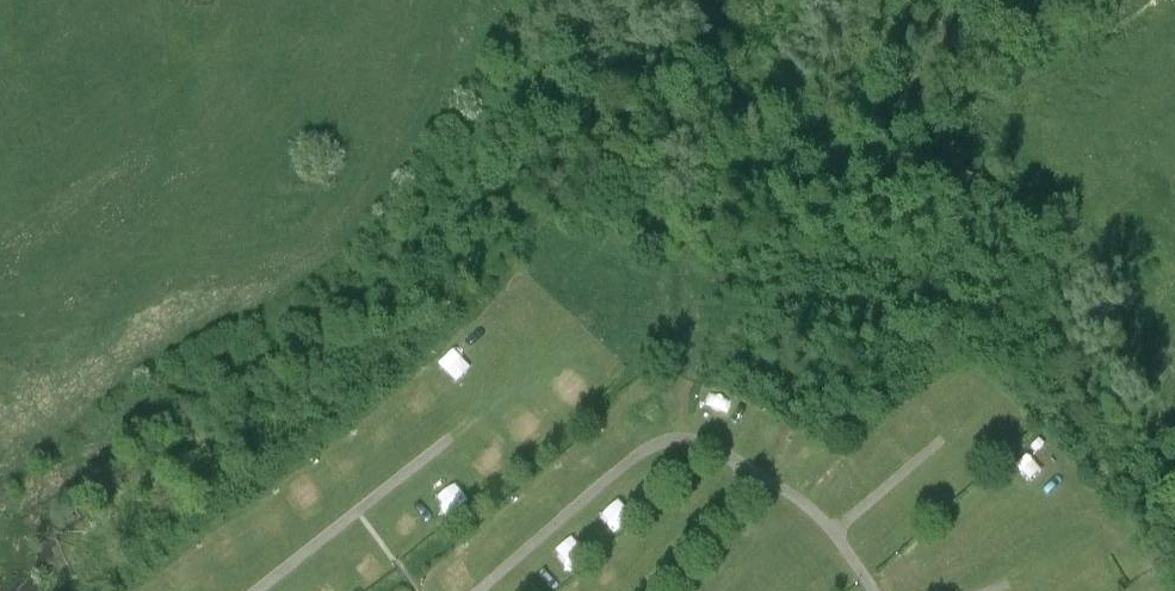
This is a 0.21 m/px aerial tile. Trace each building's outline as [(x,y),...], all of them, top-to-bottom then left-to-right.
[(344,475),(357,465),(346,451),(333,461),(344,475)] [(538,504),(552,510),(560,490),(547,485),(538,504)] [(574,572),(593,560),(580,537),(560,549),(574,572)] [(823,590),(835,590),(841,587),(829,570),(815,579),(823,590)] [(329,579),(314,590),(338,590),(329,579)]
